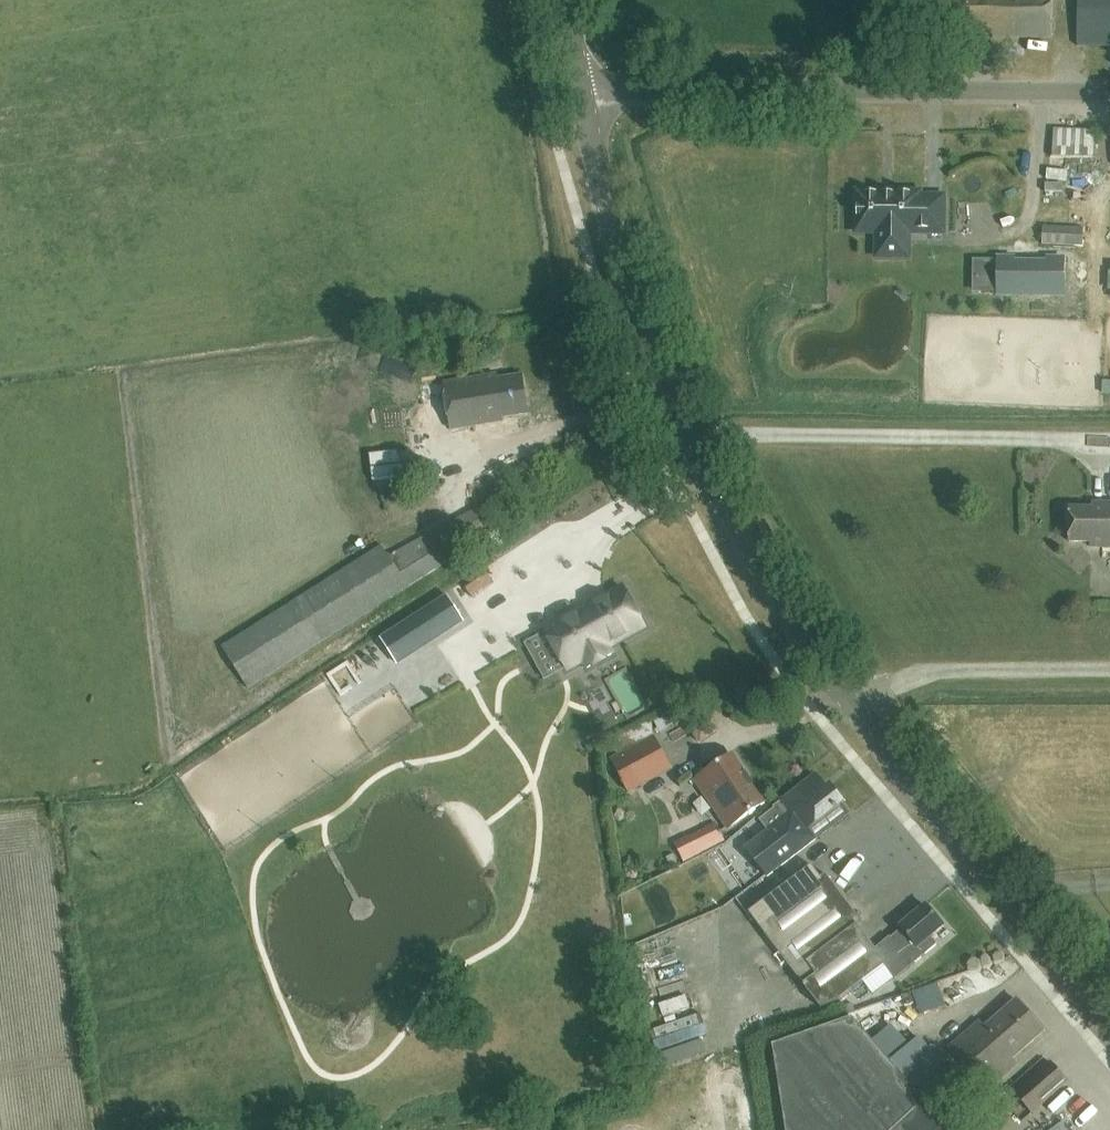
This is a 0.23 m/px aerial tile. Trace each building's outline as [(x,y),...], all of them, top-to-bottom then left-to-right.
[(942,33),(1028,34),(1028,0),(942,0),(942,33)] [(1077,46),(1109,48),(1109,0),(1079,0),(1077,46)] [(1055,196),(1096,196),(1097,151),(1055,151),(1055,196)] [(950,233),(993,231),(991,160),(943,162),(944,192),(948,192),(950,233)] [(857,192),(857,231),(877,232),(877,256),(908,256),(908,229),(924,229),(924,232),(943,232),(943,197),(919,196),(919,192),(894,192),(894,191),(892,191),(892,192),(884,192),(884,191),(882,191),(882,192),(857,192)] [(1084,246),(1084,228),(1044,226),(1042,244),(1084,246)] [(916,246),(936,246),(936,232),(916,232),(916,246)] [(1019,256),(1019,255),(1019,251),(1003,251),(1003,286),(1070,286),(1070,251),(1053,251),(1053,255),(1019,256)] [(497,379),(497,374),(443,383),(451,429),(504,421),(503,418),(529,413),(522,375),(497,379)] [(393,406),(382,407),(385,430),(396,428),(393,406)] [(520,499),(531,512),(542,504),(530,490),(520,499)] [(1109,547),(1109,502),(1102,502),(1102,508),(1070,507),(1070,542),(1091,542),(1091,547),(1109,547)] [(248,687),(446,563),(452,573),(468,562),(461,550),(493,529),(480,507),(389,556),(382,546),(222,647),(248,687)] [(553,523),(474,573),(484,590),(564,540),(553,523)] [(634,550),(647,569),(665,556),(652,538),(634,550)] [(586,608),(545,630),(567,669),(583,660),(587,668),(612,654),(608,647),(644,626),(623,587),(600,600),(602,602),(587,610),(586,608)] [(377,643),(392,666),(407,656),(403,650),(448,621),(452,627),(459,622),(444,599),(377,643)] [(689,725),(701,743),(718,732),(706,714),(689,725)] [(629,742),(658,732),(654,722),(625,732),(629,742)] [(654,737),(611,760),(628,792),(671,769),(654,737)] [(732,756),(695,781),(728,829),(765,804),(732,756)] [(809,829),(827,816),(834,825),(850,813),(843,804),(844,803),(829,784),(825,787),(816,775),(782,800),(783,802),(760,820),(769,831),(746,848),(767,876),(816,839),(809,829)] [(688,837),(676,844),(685,861),(697,855),(688,837)] [(749,912),(820,1007),(819,1008),(825,1016),(843,1009),(864,993),(858,986),(885,965),(895,978),(912,963),(905,954),(916,944),(918,947),(943,925),(925,905),(900,927),(905,932),(894,941),(889,936),(875,948),(858,925),(862,922),(826,874),(821,878),(811,866),(749,912)] [(773,1046),(786,1129),(947,1129),(943,1126),(986,1087),(989,1090),(1018,1064),(1014,1058),(1045,1031),(1017,999),(986,1027),(979,1020),(950,1046),(966,1065),(928,1098),(927,1097),(952,1075),(918,1037),(890,1061),(852,1018),(773,1046)] [(905,1011),(882,1032),(895,1046),(918,1024),(905,1011)] [(1031,1113),(1068,1082),(1050,1062),(1014,1093),(1031,1113)] [(1044,1127),(1059,1116),(1050,1105),(1036,1115),(1044,1127)] [(1075,1106),(1060,1116),(1068,1128),(1083,1117),(1075,1106)] [(986,1117),(971,1129),(997,1129),(986,1117)]
